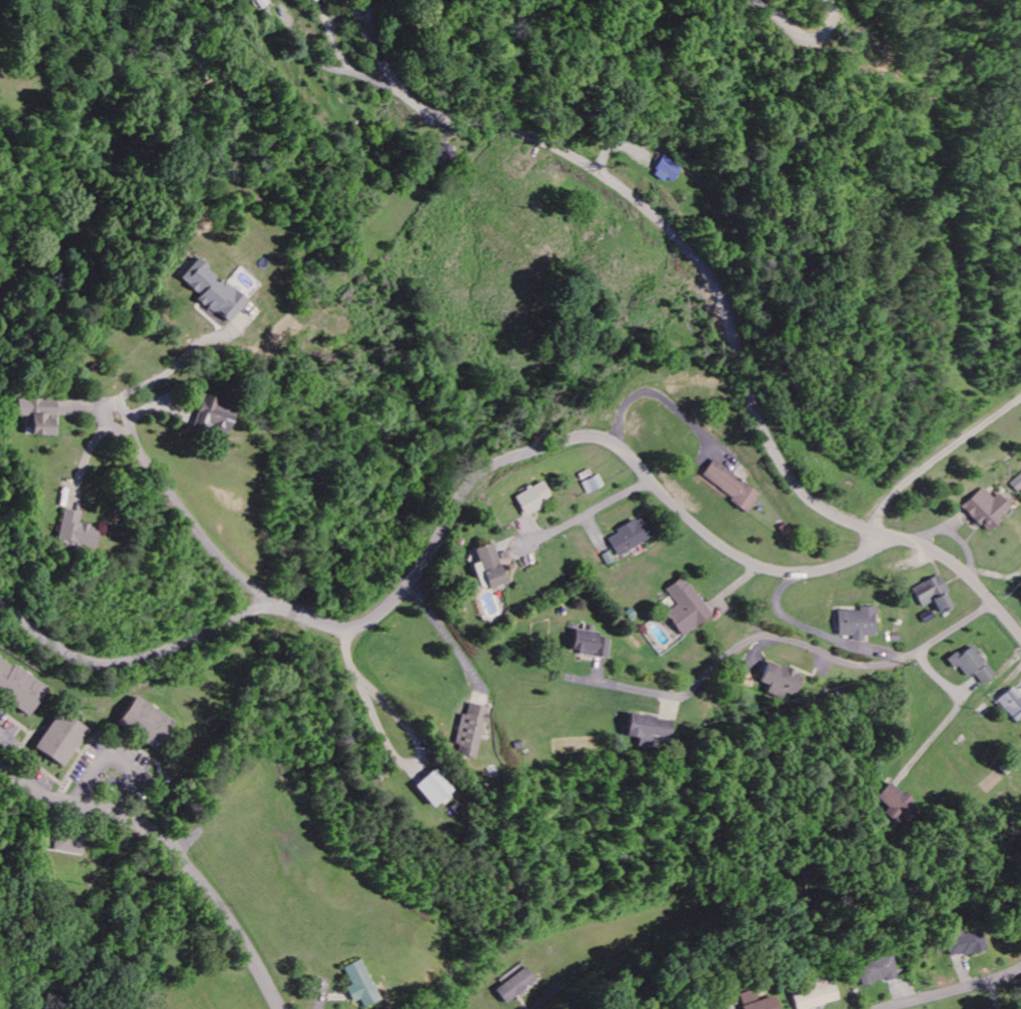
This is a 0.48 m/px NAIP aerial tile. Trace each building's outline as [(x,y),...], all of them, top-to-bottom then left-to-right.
[(266,0),(254,0),(261,10),(269,4),(266,0)] [(428,152),(426,158),(448,168),(456,149),(441,142),(436,155),(428,152)] [(670,185),(682,168),(665,156),(653,172),(670,185)] [(230,325),(250,300),(228,283),(227,284),(197,259),(181,279),(201,296),(199,299),(230,325)] [(225,437),(237,407),(205,394),(194,424),(225,437)] [(57,400),(16,399),(16,416),(30,416),(30,435),(57,436),(58,417),(57,417),(57,400)] [(761,495),(714,460),(701,476),(749,512),(761,495)] [(587,494),(605,488),(600,475),(583,482),(587,494)] [(541,502),(550,498),(545,483),(514,495),(523,517),(544,510),(541,502)] [(986,533),(1011,510),(997,494),(992,499),(983,488),(962,507),(986,533)] [(79,514),(63,510),(56,543),(92,551),(97,529),(77,524),(79,514)] [(657,536),(646,516),(608,537),(619,557),(657,536)] [(473,550),(478,563),(472,566),(480,588),(486,586),(488,590),(506,583),(492,543),(473,550)] [(941,614),(953,608),(946,595),(950,593),(941,576),(913,590),(923,608),(935,602),(941,614)] [(667,590),(678,606),(666,615),(683,638),(713,616),(685,577),(667,590)] [(838,612),(838,637),(852,637),(852,642),(862,642),(862,637),(875,637),(875,608),(860,608),(860,611),(838,612)] [(574,630),(570,653),(609,659),(612,639),(592,635),(593,627),(585,626),(584,631),(574,630)] [(967,678),(974,673),(983,685),(995,676),(974,646),(959,657),(956,653),(947,660),(954,670),(958,667),(967,678)] [(0,658),(0,697),(30,717),(48,689),(0,658)] [(759,683),(767,687),(765,692),(789,702),(800,676),(768,662),(759,683)] [(1015,724),(1020,718),(1020,696),(1013,687),(996,702),(1015,724)] [(174,724),(138,697),(118,724),(155,750),(174,724)] [(484,724),(487,724),(491,709),(470,704),(467,717),(461,715),(454,746),(458,747),(456,755),(476,760),(484,724)] [(88,730),(59,712),(36,750),(65,768),(88,730)] [(670,721),(627,715),(624,738),(636,740),(635,747),(647,749),(648,737),(667,740),(670,721)] [(432,809),(441,802),(444,805),(455,796),(434,770),(414,787),(432,809)] [(914,806),(888,782),(873,798),(884,808),(879,814),(894,828),(914,806)] [(57,833),(55,852),(82,855),(84,836),(57,833)] [(950,958),(983,947),(976,928),(943,940),(950,958)] [(892,955),(856,964),(862,988),(898,978),(892,955)] [(354,986),(349,989),(355,1003),(361,1000),(365,1008),(382,1002),(364,960),(346,968),(354,986)] [(507,1005),(538,982),(527,968),(496,991),(507,1005)] [(839,1002),(832,978),(790,991),(795,1008),(814,1008),(839,1002)] [(742,1008),(778,1008),(775,997),(758,1002),(755,991),(738,996),(742,1008)]
